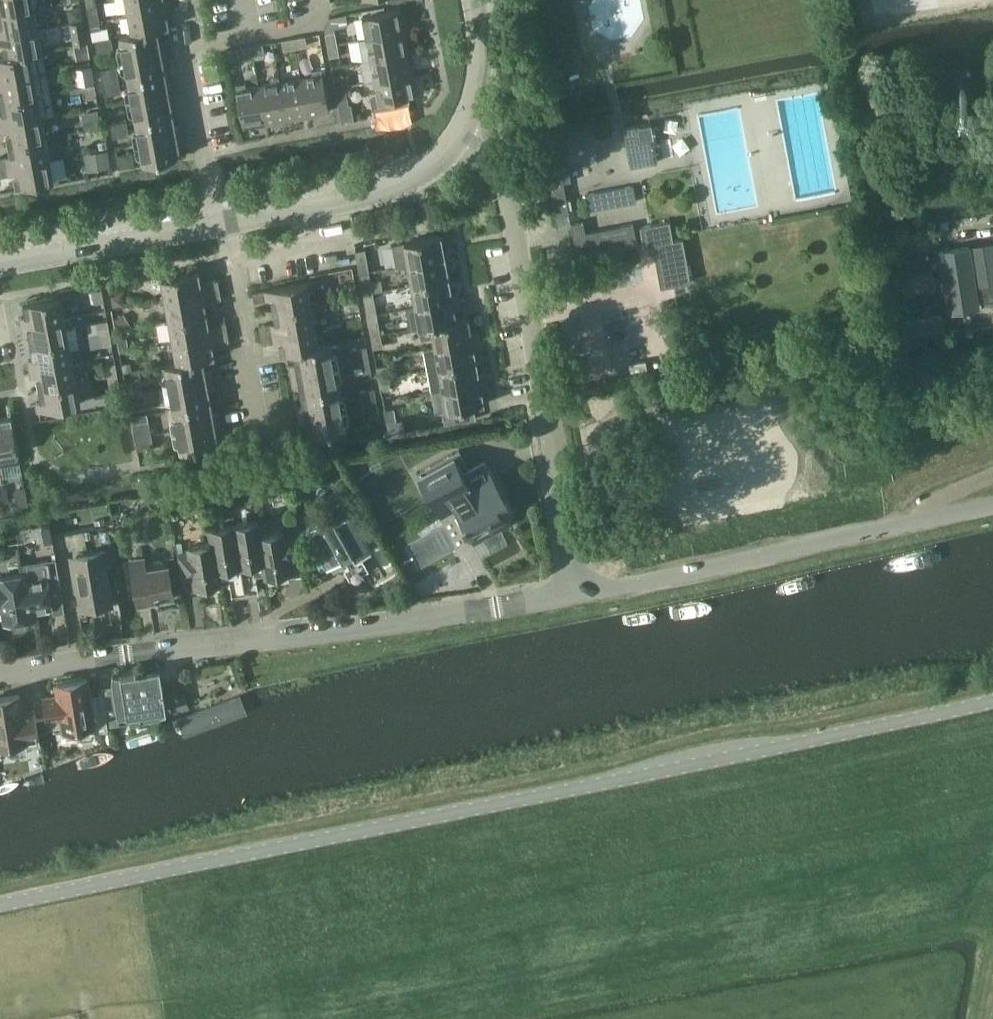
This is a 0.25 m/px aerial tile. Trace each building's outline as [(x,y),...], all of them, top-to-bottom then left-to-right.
[(34,7),(46,5),(45,0),(0,0),(0,13),(34,7)] [(128,12),(171,4),(170,0),(126,0),(128,12)] [(172,12),(171,4),(128,12),(132,31),(132,33),(156,29),(170,26),(167,13),(172,12)] [(87,7),(89,18),(99,17),(97,5),(87,7)] [(38,28),(34,7),(0,13),(0,35),(38,28)] [(73,8),(69,14),(70,22),(83,20),(81,7),(73,8)] [(332,31),(355,23),(350,8),(327,16),(332,31)] [(363,16),(367,37),(404,31),(400,9),(363,16)] [(101,28),(99,17),(89,18),(91,30),(101,28)] [(70,22),(74,45),(88,43),(84,20),(83,20),(70,22)] [(5,57),(42,50),(38,28),(0,35),(0,43),(2,42),(5,57)] [(120,34),(128,76),(164,69),(162,58),(167,57),(164,38),(158,39),(156,29),(132,33),(132,31),(120,34)] [(325,33),(327,45),(337,43),(335,31),(325,33)] [(404,31),(367,37),(359,39),(363,61),(371,59),(408,52),(404,31)] [(305,35),(293,37),(295,48),(307,45),(305,35)] [(104,38),(106,44),(107,51),(113,50),(111,36),(104,38)] [(283,50),(295,48),(293,37),(281,40),(283,50)] [(106,44),(104,38),(95,39),(96,46),(106,44)] [(90,58),(88,43),(74,45),(76,60),(90,58)] [(262,43),(251,45),(253,55),(264,53),(262,43)] [(339,54),(337,43),(327,45),(329,56),(339,54)] [(96,46),(97,53),(107,51),(106,44),(96,46)] [(241,57),(253,55),(251,45),(239,47),(241,57)] [(239,47),(226,50),(228,60),(241,57),(239,47)] [(5,57),(0,58),(0,79),(46,70),(42,50),(5,57)] [(412,73),(408,52),(371,59),(374,80),(412,73)] [(90,65),(75,68),(78,85),(94,82),(90,65)] [(112,80),(119,79),(116,66),(110,67),(111,74),(112,80)] [(111,74),(110,67),(100,69),(101,75),(111,74)] [(312,75),(301,77),(308,116),(317,115),(316,113),(329,111),(321,68),(311,70),(312,75)] [(175,99),(171,81),(166,82),(164,69),(128,76),(136,119),(172,112),(170,100),(175,99)] [(46,70),(0,79),(0,99),(0,101),(50,91),(46,70)] [(416,94),(412,73),(374,80),(376,89),(369,94),(371,109),(408,102),(407,96),(416,94)] [(111,74),(101,75),(102,82),(112,80),(111,74)] [(333,76),(335,87),(345,85),(342,74),(333,76)] [(265,124),(274,122),(274,121),(286,119),(279,81),(278,76),(269,77),(270,82),(258,85),(265,124)] [(299,118),(308,116),(301,77),(279,81),(286,119),(299,116),(299,118)] [(115,93),(121,92),(119,79),(112,80),(113,87),(115,93)] [(112,80),(102,82),(104,89),(113,87),(112,80)] [(257,126),(265,124),(258,85),(246,87),(245,82),(236,84),(244,126),(256,124),(257,126)] [(347,97),(345,85),(335,87),(337,99),(347,97)] [(113,87),(104,89),(105,95),(115,93),(113,87)] [(54,115),(50,91),(0,101),(3,115),(0,115),(0,123),(40,115),(41,116),(54,115)] [(127,121),(126,117),(124,108),(118,110),(119,116),(120,123),(127,121)] [(99,109),(83,111),(86,129),(101,126),(99,109)] [(119,116),(118,110),(108,111),(109,118),(119,116)] [(174,124),(172,112),(136,119),(144,162),(180,155),(178,143),(183,142),(179,123),(174,124)] [(41,116),(40,115),(0,123),(0,130),(5,129),(8,143),(44,136),(41,116)] [(119,116),(109,118),(110,124),(120,123),(119,116)] [(122,135),(129,134),(127,125),(127,121),(120,123),(121,129),(122,135)] [(629,167),(659,162),(652,121),(622,127),(629,167)] [(121,129),(120,123),(110,124),(112,131),(121,129)] [(112,131),(113,137),(121,136),(122,135),(121,129),(112,131)] [(559,140),(563,157),(598,150),(595,133),(559,140)] [(44,136),(8,143),(11,157),(0,159),(0,167),(48,158),(44,136)] [(108,148),(85,151),(88,169),(111,165),(108,148)] [(135,164),(133,158),(132,151),(125,152),(127,159),(128,166),(135,164)] [(117,161),(127,159),(125,152),(124,153),(116,154),(117,161)] [(48,158),(0,167),(0,174),(13,172),(16,185),(52,178),(48,158)] [(126,166),(128,166),(127,159),(117,161),(118,167),(126,166)] [(563,181),(570,180),(568,167),(552,170),(547,171),(555,216),(568,214),(563,181)] [(590,210),(637,201),(634,186),(588,195),(590,210)] [(625,248),(637,246),(633,223),(621,225),(585,232),(583,220),(571,222),(575,246),(588,243),(623,237),(625,248)] [(649,224),(640,226),(643,240),(644,245),(653,243),(674,239),(670,220),(649,224)] [(905,230),(894,231),(896,243),(907,241),(905,230)] [(396,265),(408,263),(451,256),(450,247),(444,248),(442,234),(392,243),(396,265)] [(683,238),(674,239),(676,253),(686,252),(683,238)] [(674,239),(653,243),(653,245),(655,257),(676,253),(674,239)] [(970,242),(939,248),(949,312),(980,308),(970,242)] [(355,251),(359,272),(369,270),(365,249),(355,251)] [(676,253),(655,257),(661,287),(675,284),(681,283),(691,281),(686,252),(676,253)] [(452,263),(451,256),(408,263),(412,284),(450,277),(447,264),(452,263)] [(164,295),(160,296),(161,299),(220,289),(218,279),(201,282),(199,270),(161,277),(164,295)] [(372,291),(369,270),(359,272),(363,293),(372,291)] [(412,284),(415,305),(458,297),(457,290),(452,291),(450,277),(412,284)] [(270,298),(273,310),(311,303),(307,281),(252,291),(254,301),(270,298)] [(94,302),(103,300),(101,288),(92,290),(94,302)] [(166,302),(169,320),(207,313),(205,301),(221,298),(220,289),(161,299),(161,303),(166,302)] [(376,312),(372,291),(363,293),(366,314),(376,312)] [(112,295),(114,306),(125,304),(123,294),(112,295)] [(20,317),(22,325),(64,317),(60,295),(23,303),(25,316),(20,317)] [(458,297),(415,305),(405,307),(409,329),(419,327),(457,321),(457,319),(455,307),(460,306),(458,297)] [(315,324),(311,303),(273,310),(275,322),(259,325),(260,334),(315,324)] [(370,336),(381,334),(376,312),(366,314),(370,336)] [(168,338),(169,342),(227,331),(226,322),(209,325),(207,313),(169,320),(172,338),(168,338)] [(124,314),(116,319),(121,327),(129,322),(124,314)] [(941,315),(906,319),(908,336),(943,332),(941,315)] [(64,317),(22,325),(23,333),(28,332),(31,346),(77,337),(75,327),(67,329),(64,317)] [(469,317),(457,319),(457,321),(419,327),(421,337),(433,335),(435,345),(435,346),(479,338),(478,330),(472,331),(469,317)] [(107,319),(87,323),(89,335),(99,333),(109,331),(107,319)] [(319,344),(315,324),(260,334),(262,343),(279,340),(281,353),(293,351),(319,346),(319,344)] [(111,343),(109,331),(99,333),(102,345),(111,343)] [(229,341),(227,331),(169,342),(169,346),(173,345),(176,362),(177,363),(203,359),(215,357),(213,344),(229,341)] [(383,346),(381,334),(370,336),(372,347),(383,346)] [(33,359),(28,360),(29,368),(72,360),(70,348),(79,346),(77,337),(31,346),(33,359)] [(119,351),(129,350),(127,337),(117,338),(119,351)] [(423,347),(427,369),(477,360),(475,347),(481,346),(479,338),(435,346),(435,345),(423,347)] [(346,429),(330,342),(319,344),(319,346),(293,351),(295,363),(290,364),(293,382),(298,381),(303,405),(297,406),(301,424),(306,423),(308,436),(346,429)] [(366,345),(356,347),(357,353),(367,352),(366,345)] [(367,352),(357,353),(358,360),(368,358),(367,352)] [(368,358),(358,360),(359,366),(370,364),(368,358)] [(210,369),(205,370),(203,359),(177,363),(176,362),(165,364),(181,450),(219,443),(216,431),(222,430),(218,411),(213,412),(209,389),(214,388),(210,369)] [(72,360),(29,368),(31,376),(36,375),(39,388),(76,381),(72,360)] [(479,374),(477,360),(427,369),(431,391),(487,381),(486,372),(479,374)] [(105,364),(107,375),(117,374),(115,362),(105,364)] [(121,365),(123,372),(132,371),(130,363),(121,365)] [(370,364),(359,366),(360,373),(371,371),(370,364)] [(376,367),(378,378),(388,376),(386,365),(376,367)] [(119,386),(117,374),(107,375),(109,387),(119,386)] [(390,388),(388,376),(378,378),(380,390),(390,388)] [(41,401),(36,402),(37,410),(80,401),(78,391),(92,389),(90,378),(76,381),(39,388),(41,401)] [(124,381),(125,388),(136,386),(135,379),(124,381)] [(487,381),(431,391),(435,412),(443,411),(474,405),(485,403),(483,390),(489,389),(487,381)] [(125,388),(127,394),(137,392),(136,386),(125,388)] [(374,388),(363,390),(364,396),(375,394),(374,388)] [(127,394),(128,400),(138,398),(137,392),(127,394)] [(375,394),(364,396),(366,403),(376,401),(375,394)] [(98,398),(100,408),(112,405),(110,395),(98,398)] [(138,398),(128,400),(129,407),(140,405),(138,398)] [(376,401),(366,403),(367,409),(377,407),(376,401)] [(474,405),(443,411),(445,423),(476,417),(474,405)] [(377,407),(367,409),(368,415),(379,413),(377,407)] [(387,423),(396,421),(394,407),(384,409),(387,423)] [(147,412),(130,415),(132,424),(143,422),(148,421),(147,412)] [(3,470),(2,465),(20,462),(11,415),(0,418),(0,471),(3,470)] [(143,422),(132,424),(133,430),(144,428),(143,422)] [(133,430),(134,436),(145,435),(144,428),(133,430)] [(145,435),(134,436),(136,443),(146,441),(145,435)] [(136,443),(137,449),(147,447),(146,441),(136,443)] [(472,541),(498,527),(496,521),(504,517),(514,511),(485,459),(468,468),(458,450),(418,472),(441,516),(454,508),(472,541)] [(28,501),(26,491),(14,493),(16,503),(28,501)] [(355,557),(371,549),(349,510),(335,518),(332,512),(307,526),(329,564),(352,551),(355,557)] [(260,519),(234,523),(245,592),(258,590),(254,564),(264,562),(266,561),(262,532),(260,519)] [(232,595),(245,592),(234,523),(208,527),(210,542),(215,570),(218,570),(227,568),(232,595)] [(285,529),(262,532),(266,561),(264,562),(266,574),(290,571),(289,562),(299,560),(295,531),(286,532),(285,529)] [(196,585),(220,582),(218,570),(215,570),(210,542),(187,545),(187,550),(179,551),(183,580),(194,578),(196,585)] [(81,609),(112,604),(106,566),(108,566),(106,551),(77,555),(79,570),(71,571),(74,591),(78,591),(81,609)] [(138,603),(174,597),(168,563),(145,566),(144,556),(130,558),(138,603)] [(24,572),(23,572),(28,603),(35,602),(36,609),(52,607),(49,587),(61,585),(56,557),(22,563),(24,572)] [(37,616),(36,609),(35,602),(28,603),(23,572),(0,576),(0,602),(1,602),(4,622),(37,616)] [(116,698),(103,700),(107,723),(119,721),(129,720),(128,715),(166,708),(160,668),(135,672),(135,667),(120,668),(120,672),(112,671),(113,676),(116,698)] [(107,723),(103,700),(103,698),(90,700),(86,677),(56,682),(59,695),(43,698),(47,719),(62,717),(64,730),(77,727),(77,729),(78,729),(79,736),(82,738),(93,737),(95,734),(94,730),(108,728),(107,723)] [(189,728),(244,705),(238,689),(182,712),(189,728)] [(168,696),(174,712),(188,706),(181,691),(168,696)] [(19,693),(0,696),(0,745),(9,744),(10,745),(11,752),(14,754),(25,753),(27,750),(27,746),(40,744),(34,709),(21,711),(19,693)]
